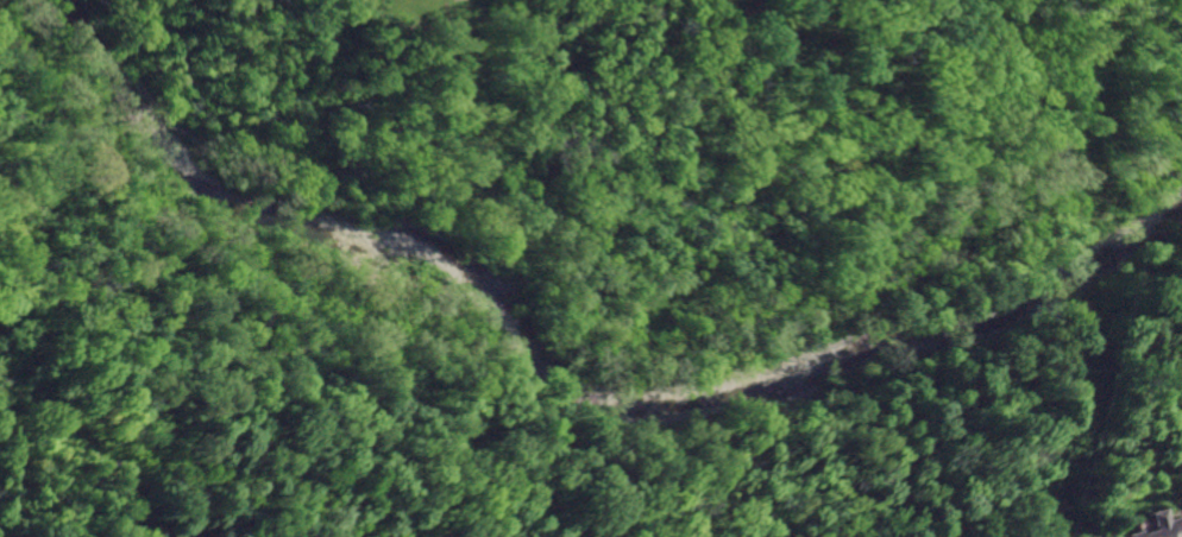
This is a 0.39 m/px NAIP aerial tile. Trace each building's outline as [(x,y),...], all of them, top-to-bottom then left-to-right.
[(1118,536),(1178,536),(1170,518),(1158,522),(1152,508),(1139,514),(1144,526),(1118,536)]
